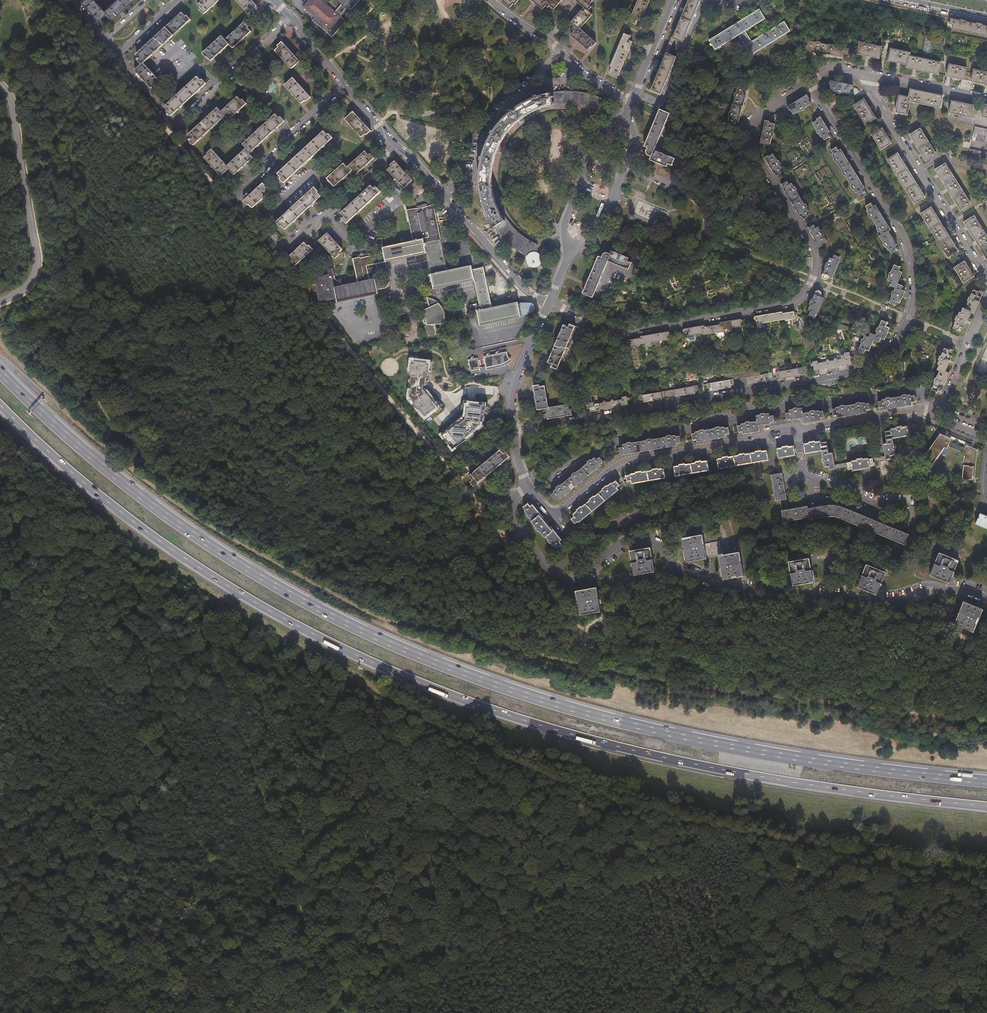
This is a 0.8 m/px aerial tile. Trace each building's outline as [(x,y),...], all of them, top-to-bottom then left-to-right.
[(103,11),(93,0),(84,0),(81,2),(97,21),(105,13),(103,11)] [(105,13),(111,20),(132,0),(116,0),(103,11),(105,13)] [(197,4),(201,8),(199,9),(203,14),(218,0),(202,0),(197,4)] [(251,0),(236,0),(248,13),(256,6),(251,0)] [(341,4),(335,12),(329,7),(325,5),(319,2),(318,0),(309,0),(303,7),(310,14),(315,17),(312,20),(331,37),(345,21),(339,16),(346,8),(349,11),(359,0),(336,0),(341,4)] [(547,0),(531,0),(542,10),(546,6),(548,8),(550,6),(551,5),(546,1),(547,0)] [(547,0),(546,1),(551,5),(550,6),(554,10),(562,0),(547,0)] [(588,11),(592,7),(589,5),(593,1),(591,0),(575,0),(584,8),(588,11)] [(629,22),(635,25),(637,21),(641,22),(650,0),(639,0),(629,22)] [(672,39),(682,43),(700,0),(689,0),(672,39)] [(749,29),(769,16),(764,7),(714,38),(716,41),(713,42),(715,45),(718,43),(720,47),(743,33),(755,53),(793,30),(788,21),(757,40),(749,29)] [(579,30),(580,29),(592,15),(588,11),(584,8),(570,24),(574,28),(575,26),(579,30)] [(165,27),(173,35),(190,19),(186,15),(185,16),(182,12),(165,27)] [(969,33),(971,23),(965,22),(963,21),(961,21),(951,19),(949,26),(953,26),(952,30),(969,33)] [(248,26),(244,22),(225,39),(222,35),(202,53),(206,58),(207,57),(211,61),(229,44),(232,48),(251,31),(247,27),(248,26)] [(985,37),(986,29),(986,27),(982,25),(980,24),(978,24),(978,25),(971,23),(969,33),(985,37)] [(575,26),(574,28),(572,30),(574,32),(571,35),(587,50),(591,46),(592,48),(596,43),(580,29),(579,30),(575,26)] [(173,35),(165,27),(136,53),(139,57),(137,59),(141,64),(143,62),(173,35)] [(630,37),(624,34),(610,67),(612,68),(610,73),(615,75),(615,74),(619,75),(632,43),(628,41),(630,37)] [(299,61),(281,41),(277,45),(278,46),(274,50),(291,68),(299,61)] [(826,55),(826,54),(828,44),(821,43),(821,42),(817,41),(816,42),(812,41),(808,41),(806,47),(811,48),(810,51),(826,55)] [(878,55),(880,56),(881,47),(859,43),(857,54),(877,59),(878,55)] [(843,54),(847,55),(849,49),(845,48),(845,47),(841,46),(841,45),(836,44),(836,45),(828,44),(826,54),(843,57),(843,54)] [(907,65),(909,56),(910,53),(891,49),(889,58),(891,58),(890,61),(907,65)] [(661,95),(676,58),(673,57),(667,54),(666,54),(651,91),(661,95)] [(923,72),(926,60),(909,56),(907,65),(907,68),(923,72)] [(923,72),(938,75),(941,63),(926,60),(923,72)] [(143,62),(141,64),(135,70),(151,88),(156,83),(154,82),(158,79),(143,62)] [(963,80),(965,73),(966,68),(949,65),(947,76),(963,80)] [(986,85),(986,73),(974,70),(973,75),(971,82),(986,85)] [(963,80),(971,82),(973,75),(965,73),(963,80)] [(201,80),(197,76),(165,106),(168,110),(167,111),(171,116),(206,83),(202,79),(201,80)] [(310,97),(292,77),(284,85),(301,103),(305,99),(306,101),(310,97)] [(829,91),(849,95),(851,89),(852,90),(853,85),(830,80),(829,85),(830,85),(829,91)] [(742,106),(743,106),(747,90),(743,89),(744,86),(738,84),(737,88),(736,92),(735,92),(733,96),(735,96),(733,104),(742,106)] [(908,101),(923,104),(926,92),(911,89),(909,98),(908,101)] [(550,94),(552,106),(555,105),(563,104),(573,104),(582,106),(590,108),(597,110),(602,100),(592,96),(574,92),(561,92),(552,93),(550,94)] [(940,108),(943,96),(926,92),(923,104),(940,108)] [(495,227),(505,220),(500,213),(496,205),(493,195),(492,186),(492,176),(493,167),(495,159),(498,149),(500,144),(501,144),(504,137),(509,131),(515,125),(520,120),(526,116),(532,112),(539,109),(547,107),(552,106),(550,94),(545,95),(538,97),(538,96),(535,97),(535,98),(526,102),(513,111),(512,110),(510,112),(511,113),(505,118),(502,122),(494,132),(493,131),(491,133),(492,135),(491,137),(487,144),(484,151),(483,157),(481,157),(481,160),(482,161),(481,171),(480,179),(480,185),(479,185),(479,189),(481,189),(481,190),(482,199),(487,213),(486,213),(487,216),(489,216),(490,220),(495,227)] [(807,95),(786,107),(789,111),(790,110),(793,115),(800,110),(801,112),(804,110),(804,108),(811,104),(808,99),(809,99),(807,95)] [(896,113),(899,113),(905,115),(908,101),(909,98),(900,95),(898,96),(895,111),(896,113)] [(241,100),(237,96),(221,111),(218,107),(188,134),(191,137),(189,139),(194,144),(225,116),(229,119),(247,103),(243,99),(241,100)] [(862,103),(861,102),(854,106),(865,125),(873,120),(872,119),(874,117),(865,101),(862,103)] [(974,106),(952,101),(949,113),(971,118),(974,106)] [(742,106),(733,104),(732,104),(730,111),(729,111),(728,115),(729,115),(728,120),(728,124),(733,125),(734,121),(738,122),(742,106)] [(670,114),(662,111),(659,110),(644,147),(647,149),(646,152),(646,153),(646,154),(647,155),(648,156),(651,157),(649,160),(667,167),(668,164),(672,165),(675,159),(654,151),(666,124),(670,114)] [(370,130),(353,111),(344,119),(361,137),(365,133),(366,134),(370,130)] [(227,166),(229,168),(234,174),(253,157),(249,153),(284,121),(280,116),(279,118),(275,114),(243,144),(246,148),(227,166)] [(830,132),(820,117),(816,119),(817,120),(812,123),(817,130),(816,131),(818,135),(819,134),(821,137),(822,137),(824,141),(830,137),(828,134),(830,132)] [(765,120),(760,143),(764,144),(765,142),(770,144),(775,123),(769,122),(770,121),(765,120)] [(986,136),(986,129),(975,127),(973,133),(986,136)] [(891,144),(882,129),(872,135),(881,150),(891,144)] [(327,134),(324,130),(278,173),(281,177),(280,178),(284,182),(333,138),(329,133),(327,134)] [(910,135),(918,148),(928,142),(921,130),(918,132),(917,131),(910,135)] [(973,133),(972,140),(986,143),(986,136),(973,133)] [(918,148),(926,162),(934,157),(932,155),(935,153),(928,142),(918,148)] [(833,154),(832,154),(834,158),(833,159),(835,163),(837,162),(841,170),(846,166),(844,163),(848,160),(841,149),(838,151),(836,147),(831,151),(833,154)] [(229,168),(227,166),(212,148),(207,153),(208,154),(204,157),(221,175),(229,168)] [(970,149),(968,156),(986,160),(986,153),(970,149)] [(348,166),(352,170),(356,174),(374,158),(370,153),(368,154),(365,150),(348,166)] [(774,173),(776,176),(781,173),(779,169),(782,168),(779,164),(780,164),(778,160),(777,161),(773,154),(768,156),(768,155),(763,158),(773,173),(774,173)] [(907,168),(898,154),(887,160),(896,175),(907,168)] [(858,177),(848,160),(844,163),(846,166),(841,170),(843,172),(842,173),(844,176),(845,176),(847,180),(852,177),(854,180),(858,177)] [(412,180),(394,161),(390,165),(391,166),(387,169),(404,187),(412,180)] [(352,170),(348,166),(347,166),(343,162),(327,178),(334,186),(352,170)] [(943,183),(954,177),(946,165),(944,167),(943,165),(935,170),(943,183)] [(907,168),(896,175),(905,189),(916,183),(907,168)] [(865,188),(858,177),(854,180),(852,177),(847,180),(851,186),(850,187),(853,190),(854,190),(856,194),(857,193),(859,196),(865,193),(863,190),(865,188)] [(943,183),(952,198),(963,191),(954,177),(943,183)] [(782,188),(791,203),(800,198),(796,191),(797,190),(795,186),(793,187),(791,183),(788,184),(787,181),(781,185),(783,188),(782,188)] [(271,191),(263,182),(244,200),(248,205),(249,203),(253,207),(271,191)] [(916,183),(905,189),(914,204),(925,198),(916,183)] [(373,187),(371,185),(341,213),(344,216),(342,218),(347,223),(380,191),(376,185),(373,187)] [(318,191),(314,187),(277,222),(280,226),(281,225),(285,229),(321,196),(317,192),(318,191)] [(952,198),(960,211),(968,206),(967,204),(970,202),(963,191),(952,198)] [(806,213),(808,212),(809,211),(806,208),(807,207),(805,204),(804,204),(800,198),(791,203),(800,217),(801,216),(803,219),(808,216),(806,213)] [(873,206),(871,203),(866,206),(868,210),(866,211),(869,214),(868,215),(870,219),(871,218),(876,225),(880,222),(878,219),(882,216),(876,205),(873,206)] [(327,269),(328,271),(329,274),(324,275),(314,277),(315,282),(319,302),(337,298),(338,302),(378,293),(378,290),(386,288),(390,282),(388,274),(371,277),(369,265),(378,263),(379,269),(387,267),(385,262),(426,253),(434,289),(475,280),(481,310),(478,311),(481,325),(525,316),(533,312),(535,310),(535,308),(535,305),(534,304),(532,302),(521,303),(521,304),(519,304),(518,302),(492,307),(484,267),(473,270),(472,266),(448,271),(433,204),(427,206),(422,207),(422,204),(416,206),(417,208),(412,209),(397,211),(404,242),(382,247),(384,253),(360,258),(360,257),(353,258),(358,283),(345,285),(336,279),(335,275),(334,275),(333,268),(332,268),(327,269)] [(921,214),(930,229),(940,223),(931,208),(921,214)] [(891,230),(882,216),(878,219),(880,222),(876,225),(878,228),(876,229),(879,232),(880,232),(882,235),(885,234),(887,237),(891,235),(889,231),(891,230)] [(964,223),(972,236),(982,229),(975,218),(972,219),(971,218),(964,223)] [(505,220),(495,227),(495,228),(501,236),(509,243),(516,249),(523,253),(528,256),(527,259),(528,263),(530,265),(532,267),(535,268),(536,267),(539,267),(541,265),(543,263),(543,260),(542,256),(541,255),(539,253),(537,252),(535,252),(536,247),(522,239),(512,230),(505,221),(505,220)] [(939,243),(949,237),(940,223),(930,229),(939,243)] [(809,232),(819,248),(823,245),(822,244),(827,241),(822,234),(824,233),(821,230),(820,230),(818,226),(817,227),(815,228),(813,225),(808,228),(810,231),(809,232)] [(980,249),(986,245),(986,243),(986,242),(986,237),(982,229),(972,236),(980,249)] [(342,248),(328,232),(319,240),(335,257),(339,253),(338,252),(342,248)] [(885,234),(882,235),(880,237),(884,244),(882,244),(885,248),(886,247),(888,251),(889,250),(892,253),(897,250),(894,246),(897,245),(892,236),(891,235),(887,237),(885,234)] [(958,252),(949,237),(939,243),(948,258),(958,252)] [(308,245),(305,242),(288,257),(296,265),(313,249),(309,244),(308,245)] [(598,257),(583,294),(593,297),(608,261),(628,269),(631,263),(627,261),(628,258),(611,251),(610,254),(607,252),(605,252),(603,254),(601,258),(598,257)] [(828,276),(832,277),(839,261),(838,261),(839,257),(834,255),(832,259),(830,258),(827,263),(826,262),(824,268),(825,268),(822,277),(822,278),(822,279),(824,280),(826,280),(827,279),(828,276)] [(974,277),(964,262),(954,268),(963,283),(974,277)] [(897,284),(902,272),(899,270),(900,267),(895,264),(891,272),(890,272),(888,275),(890,276),(888,280),(892,282),(890,286),(896,288),(898,284),(897,284)] [(890,302),(889,303),(895,305),(897,302),(900,303),(905,291),(902,290),(903,286),(898,284),(896,288),(894,291),(893,291),(891,295),(893,295),(890,302)] [(809,305),(807,310),(810,311),(808,315),(813,317),(815,314),(816,314),(823,298),(819,296),(821,293),(820,291),(818,290),(816,291),(812,299),(811,298),(808,304),(809,305)] [(974,314),(984,292),(979,290),(978,292),(973,290),(970,297),(969,297),(967,300),(969,301),(965,308),(966,309),(965,310),(971,312),(974,314)] [(431,298),(427,297),(430,307),(424,310),(424,311),(422,312),(425,323),(427,323),(428,324),(434,324),(437,334),(439,332),(442,329),(443,326),(444,323),(442,323),(442,322),(442,321),(442,320),(443,320),(443,319),(443,318),(443,317),(443,316),(442,315),(443,315),(443,313),(442,310),(441,311),(441,310),(441,309),(440,308),(439,307),(439,306),(438,306),(438,305),(437,305),(437,304),(439,303),(436,300),(433,299),(431,298)] [(442,307),(439,303),(437,304),(437,305),(438,305),(438,306),(439,306),(439,307),(440,308),(441,309),(441,310),(441,311),(442,310),(443,313),(443,315),(442,315),(443,316),(443,317),(443,318),(443,319),(443,320),(442,320),(442,321),(442,322),(442,323),(444,323),(445,318),(445,312),(442,307)] [(966,309),(965,308),(963,307),(961,312),(960,312),(958,316),(957,315),(955,319),(956,320),(953,327),(957,329),(956,330),(960,332),(963,327),(964,328),(971,312),(965,310),(966,309)] [(773,313),(774,321),(784,319),(783,313),(785,313),(784,311),(773,313)] [(784,319),(785,320),(795,318),(794,312),(794,311),(785,313),(783,313),(784,319)] [(766,322),(774,321),(773,313),(765,314),(766,322)] [(765,314),(754,316),(753,317),(753,318),(754,319),(756,320),(757,324),(766,322),(765,314)] [(740,318),(731,320),(732,328),(741,326),(741,322),(742,322),(742,321),(741,319),(740,318)] [(722,322),(723,326),(724,329),(732,328),(731,320),(722,322)] [(877,332),(875,335),(876,335),(874,339),(879,341),(881,338),(885,340),(890,328),(886,326),(887,322),(882,320),(881,322),(879,328),(877,327),(876,331),(877,332)] [(712,325),(713,333),(717,333),(717,337),(725,336),(724,335),(724,332),(724,329),(723,326),(720,326),(720,322),(719,322),(720,324),(712,325)] [(570,323),(569,325),(564,323),(562,330),(548,362),(553,364),(552,367),(557,369),(566,347),(569,348),(578,326),(570,323)] [(702,325),(693,327),(694,334),(703,333),(702,325)] [(704,325),(702,325),(703,333),(704,335),(713,333),(712,325),(704,327),(704,325)] [(694,334),(693,327),(684,328),(682,329),(682,331),(683,332),(685,332),(685,336),(694,334)] [(659,341),(669,339),(668,335),(669,334),(669,333),(669,332),(668,331),(658,333),(659,341)] [(651,342),(659,341),(658,333),(649,334),(651,342)] [(876,335),(875,335),(870,333),(868,336),(864,335),(863,339),(862,338),(860,342),(861,343),(858,350),(864,353),(865,349),(869,351),(874,339),(876,335)] [(642,344),(651,342),(649,334),(640,336),(642,344)] [(639,338),(629,340),(630,347),(640,345),(639,338)] [(948,349),(945,348),(941,356),(940,355),(938,359),(940,359),(938,363),(939,364),(937,369),(940,370),(941,369),(946,371),(952,355),(951,355),(953,349),(949,348),(948,349)] [(497,353),(491,355),(489,355),(489,354),(488,354),(487,354),(488,355),(475,358),(474,358),(473,357),(472,357),(472,359),(469,359),(471,367),(472,370),(472,372),(481,371),(481,367),(487,366),(488,369),(506,365),(506,362),(509,361),(512,358),(509,356),(508,353),(507,354),(506,352),(500,353),(499,353),(498,352),(497,352),(497,353)] [(841,359),(842,365),(851,364),(851,359),(852,359),(852,357),(851,356),(850,356),(850,355),(845,355),(845,358),(841,359)] [(426,359),(409,358),(407,374),(405,398),(422,421),(438,408),(421,387),(426,359)] [(832,367),(842,365),(841,359),(838,359),(837,358),(835,358),(834,358),(834,360),(832,360),(832,367)] [(823,369),(832,367),(832,360),(829,361),(829,360),(827,359),(826,360),(826,361),(822,362),(823,369)] [(814,370),(823,369),(822,362),(818,363),(817,360),(812,361),(813,362),(811,362),(810,363),(810,364),(811,365),(812,366),(813,366),(814,370)] [(789,377),(799,375),(799,372),(802,371),(802,367),(788,369),(789,377)] [(789,377),(788,369),(772,372),(773,378),(780,377),(780,379),(789,377)] [(940,394),(950,372),(946,371),(941,369),(940,370),(937,377),(935,377),(933,380),(935,381),(932,389),(937,391),(936,392),(940,394)] [(772,372),(756,375),(757,383),(766,381),(766,379),(773,378),(772,372)] [(757,383),(756,375),(742,377),(743,381),(747,381),(748,384),(757,383)] [(733,379),(720,381),(721,389),(730,387),(730,383),(733,383),(733,379)] [(721,389),(720,381),(707,384),(708,387),(711,387),(711,390),(721,389)] [(546,408),(550,407),(550,406),(549,406),(545,385),(541,386),(541,384),(533,385),(538,409),(546,408)] [(697,385),(685,388),(686,395),(697,393),(696,389),(698,389),(697,385)] [(686,395),(685,388),(668,390),(669,397),(672,396),(673,395),(676,395),(676,396),(686,395)] [(669,397),(668,390),(652,393),(653,400),(663,399),(662,398),(664,397),(665,398),(669,397)] [(638,395),(639,397),(639,399),(643,398),(644,402),(653,400),(652,393),(638,395)] [(900,407),(912,405),(912,402),(916,401),(914,395),(911,396),(911,395),(909,395),(906,395),(902,395),(902,396),(899,396),(899,397),(895,397),(896,403),(899,402),(900,407)] [(622,399),(618,399),(619,406),(628,405),(627,400),(628,399),(628,398),(628,397),(627,397),(626,396),(622,397),(622,399)] [(896,403),(895,397),(893,398),(893,397),(890,398),(890,397),(886,398),(887,399),(883,399),(883,400),(882,400),(882,401),(878,401),(879,407),(883,407),(884,410),(900,407),(899,402),(896,403)] [(484,401),(464,399),(461,416),(440,432),(449,447),(480,425),(484,401)] [(619,406),(618,399),(614,400),(613,399),(612,399),(610,400),(610,401),(608,401),(609,408),(619,406)] [(599,410),(598,403),(594,404),(594,401),(589,402),(589,403),(588,404),(588,406),(590,407),(591,411),(599,410)] [(608,401),(598,403),(599,410),(609,408),(608,401)] [(854,415),(867,413),(866,410),(870,409),(869,403),(865,403),(863,403),(863,402),(861,403),(860,402),(856,403),(857,404),(854,404),(854,405),(849,405),(850,411),(854,410),(854,415)] [(550,407),(546,408),(547,413),(548,419),(572,414),(571,409),(569,409),(568,404),(550,407)] [(850,411),(849,405),(848,406),(847,405),(845,406),(845,405),(840,406),(838,407),(836,407),(836,409),(833,409),(834,415),(838,415),(838,418),(854,415),(854,410),(850,411)] [(807,418),(807,412),(803,413),(802,407),(801,407),(798,408),(798,407),(794,408),(791,409),(789,409),(790,413),(786,413),(787,419),(791,419),(791,420),(803,417),(803,418),(807,418)] [(806,423),(821,421),(821,418),(824,417),(823,411),(820,411),(819,410),(818,411),(818,410),(815,411),(814,410),(811,411),(808,412),(807,412),(807,418),(803,418),(804,423),(806,423)] [(771,422),(775,421),(773,415),(770,416),(769,413),(768,413),(765,413),(761,413),(761,414),(757,414),(758,415),(757,415),(758,421),(754,422),(754,426),(759,426),(759,425),(771,423),(771,422)] [(759,431),(759,426),(754,426),(754,422),(753,422),(753,421),(750,422),(750,421),(746,422),(746,423),(743,423),(741,424),(742,425),(738,425),(739,432),(743,431),(743,433),(759,431)] [(885,431),(886,439),(892,438),(892,439),(909,436),(907,426),(902,427),(902,425),(896,426),(896,427),(890,429),(891,430),(885,431)] [(726,434),(729,433),(728,427),(725,427),(723,427),(723,426),(720,427),(720,426),(716,427),(716,428),(713,428),(713,429),(708,429),(709,435),(713,434),(714,438),(726,436),(726,434)] [(697,442),(714,438),(713,434),(709,435),(708,429),(707,429),(704,430),(704,429),(700,430),(697,431),(695,432),(695,433),(692,433),(693,439),(697,439),(697,442)] [(947,448),(948,446),(950,442),(951,439),(940,434),(922,460),(929,464),(927,466),(931,468),(932,466),(945,447),(947,448)] [(677,442),(680,442),(679,435),(676,436),(676,435),(674,435),(671,435),(667,436),(664,436),(664,437),(659,438),(661,448),(677,445),(677,442)] [(641,451),(661,448),(659,438),(654,438),(651,438),(647,439),(644,440),(640,441),(641,451)] [(892,438),(886,439),(887,443),(884,443),(886,456),(886,460),(892,459),(891,455),(895,455),(895,453),(895,450),(895,446),(894,446),(893,443),(892,439),(892,438)] [(823,450),(828,450),(826,441),(821,442),(821,440),(815,441),(809,441),(809,442),(804,443),(806,453),(823,450)] [(641,451),(640,441),(635,442),(635,441),(631,442),(627,442),(627,443),(624,443),(624,444),(623,444),(623,445),(619,446),(620,452),(624,451),(625,454),(641,451)] [(964,452),(965,448),(950,442),(948,446),(964,452)] [(782,447),(777,448),(779,458),(796,455),(794,445),(789,446),(788,445),(782,446),(782,447)] [(968,476),(973,477),(974,477),(978,450),(966,445),(965,448),(964,452),(962,455),(965,455),(965,456),(964,456),(963,467),(964,467),(963,478),(967,479),(968,476)] [(500,449),(469,475),(473,480),(471,481),(474,486),(510,456),(507,451),(505,452),(504,451),(503,452),(500,449)] [(769,460),(767,450),(762,450),(761,449),(756,450),(756,452),(750,452),(752,463),(769,460)] [(835,469),(835,465),(833,452),(829,453),(828,450),(823,450),(824,455),(823,455),(824,458),(823,458),(824,462),(825,466),(826,467),(830,466),(830,470),(835,469)] [(752,463),(750,452),(745,453),(745,452),(739,453),(739,454),(734,455),(736,465),(752,463)] [(719,468),(736,465),(734,455),(729,456),(729,455),(723,456),(723,457),(717,458),(719,468)] [(600,464),(603,461),(599,457),(596,459),(594,457),(593,458),(593,457),(591,459),(587,462),(585,464),(586,464),(582,467),(589,475),(601,465),(600,464)] [(873,462),(873,458),(869,459),(869,457),(863,458),(863,457),(857,458),(857,460),(851,460),(852,462),(848,463),(848,467),(849,468),(852,467),(853,470),(871,467),(871,465),(874,464),(873,462)] [(691,463),(693,473),(709,470),(707,460),(702,461),(702,460),(696,461),(696,462),(691,463)] [(679,465),(674,466),(676,476),(693,473),(691,463),(686,464),(685,462),(679,463),(679,465)] [(573,488),(589,475),(582,467),(578,471),(577,470),(575,472),(571,475),(572,475),(570,477),(566,480),(573,488)] [(647,470),(649,480),(665,478),(664,467),(659,468),(659,467),(652,468),(653,469),(647,470)] [(630,475),(627,475),(628,481),(631,480),(632,483),(649,480),(647,470),(642,471),(642,470),(636,471),(636,472),(630,473),(630,475)] [(780,500),(787,499),(785,489),(785,483),(784,483),(782,473),(771,475),(776,500),(780,500)] [(573,488),(566,480),(562,484),(562,483),(560,485),(559,485),(556,488),(554,490),(555,490),(554,491),(554,492),(551,494),(556,499),(558,497),(560,499),(573,488)] [(599,492),(606,500),(619,489),(617,487),(620,485),(616,480),(613,482),(612,481),(608,485),(607,484),(603,488),(603,489),(599,492)] [(587,503),(593,511),(606,500),(599,492),(595,496),(594,495),(590,500),(587,503)] [(782,510),(789,509),(787,499),(780,500),(782,510)] [(543,518),(544,517),(533,505),(531,506),(529,503),(524,507),(526,510),(525,511),(528,515),(527,515),(530,518),(531,517),(533,521),(537,518),(539,521),(543,518)] [(572,519),(576,523),(579,521),(580,522),(593,511),(587,503),(582,507),(581,506),(577,510),(577,511),(573,514),(575,517),(572,519)] [(808,508),(809,517),(810,519),(828,516),(834,516),(840,517),(904,544),(908,534),(899,530),(899,529),(894,527),(894,528),(875,520),(876,520),(870,517),(870,518),(851,511),(852,510),(846,508),(845,508),(835,505),(827,505),(824,506),(824,505),(817,506),(818,506),(808,508)] [(809,517),(808,508),(808,506),(798,508),(798,507),(792,508),(792,509),(789,509),(782,510),(784,521),(809,517)] [(980,513),(976,523),(986,528),(986,516),(980,513)] [(533,521),(532,522),(537,527),(537,528),(539,532),(540,531),(545,537),(547,537),(550,534),(547,530),(550,527),(543,518),(539,521),(537,518),(533,521)] [(551,526),(550,527),(547,530),(550,534),(547,537),(549,539),(548,540),(551,544),(551,543),(554,546),(556,545),(558,548),(562,544),(560,541),(562,539),(551,526)] [(707,557),(704,543),(703,534),(683,538),(686,561),(707,557)] [(719,554),(722,554),(720,541),(704,543),(707,557),(719,555),(719,554)] [(654,571),(650,547),(630,551),(634,574),(654,571)] [(723,555),(719,555),(724,579),(741,576),(744,575),(739,552),(723,555)] [(949,582),(958,560),(939,552),(930,574),(949,582)] [(792,580),(793,585),(813,581),(809,558),(789,562),(792,580)] [(876,594),(885,572),(866,564),(858,586),(876,594)] [(576,590),(579,614),(600,611),(596,587),(576,590)] [(973,631),(982,609),(964,601),(955,623),(973,631)]
